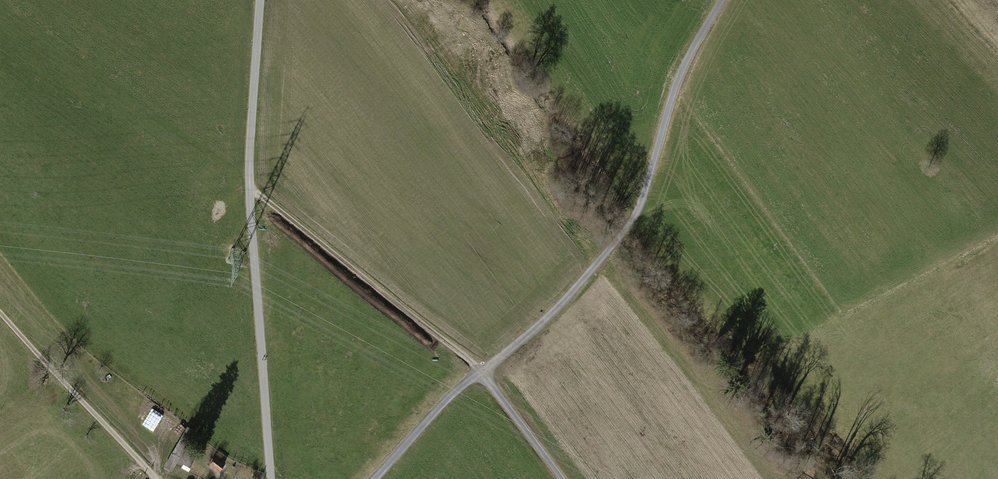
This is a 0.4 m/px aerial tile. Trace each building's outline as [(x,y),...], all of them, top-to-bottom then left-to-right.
[(178,458),(170,455),(162,469),(170,473),(178,458)] [(225,465),(215,458),(208,468),(218,474),(225,465)] [(191,466),(184,462),(181,469),(188,473),(191,466)]
